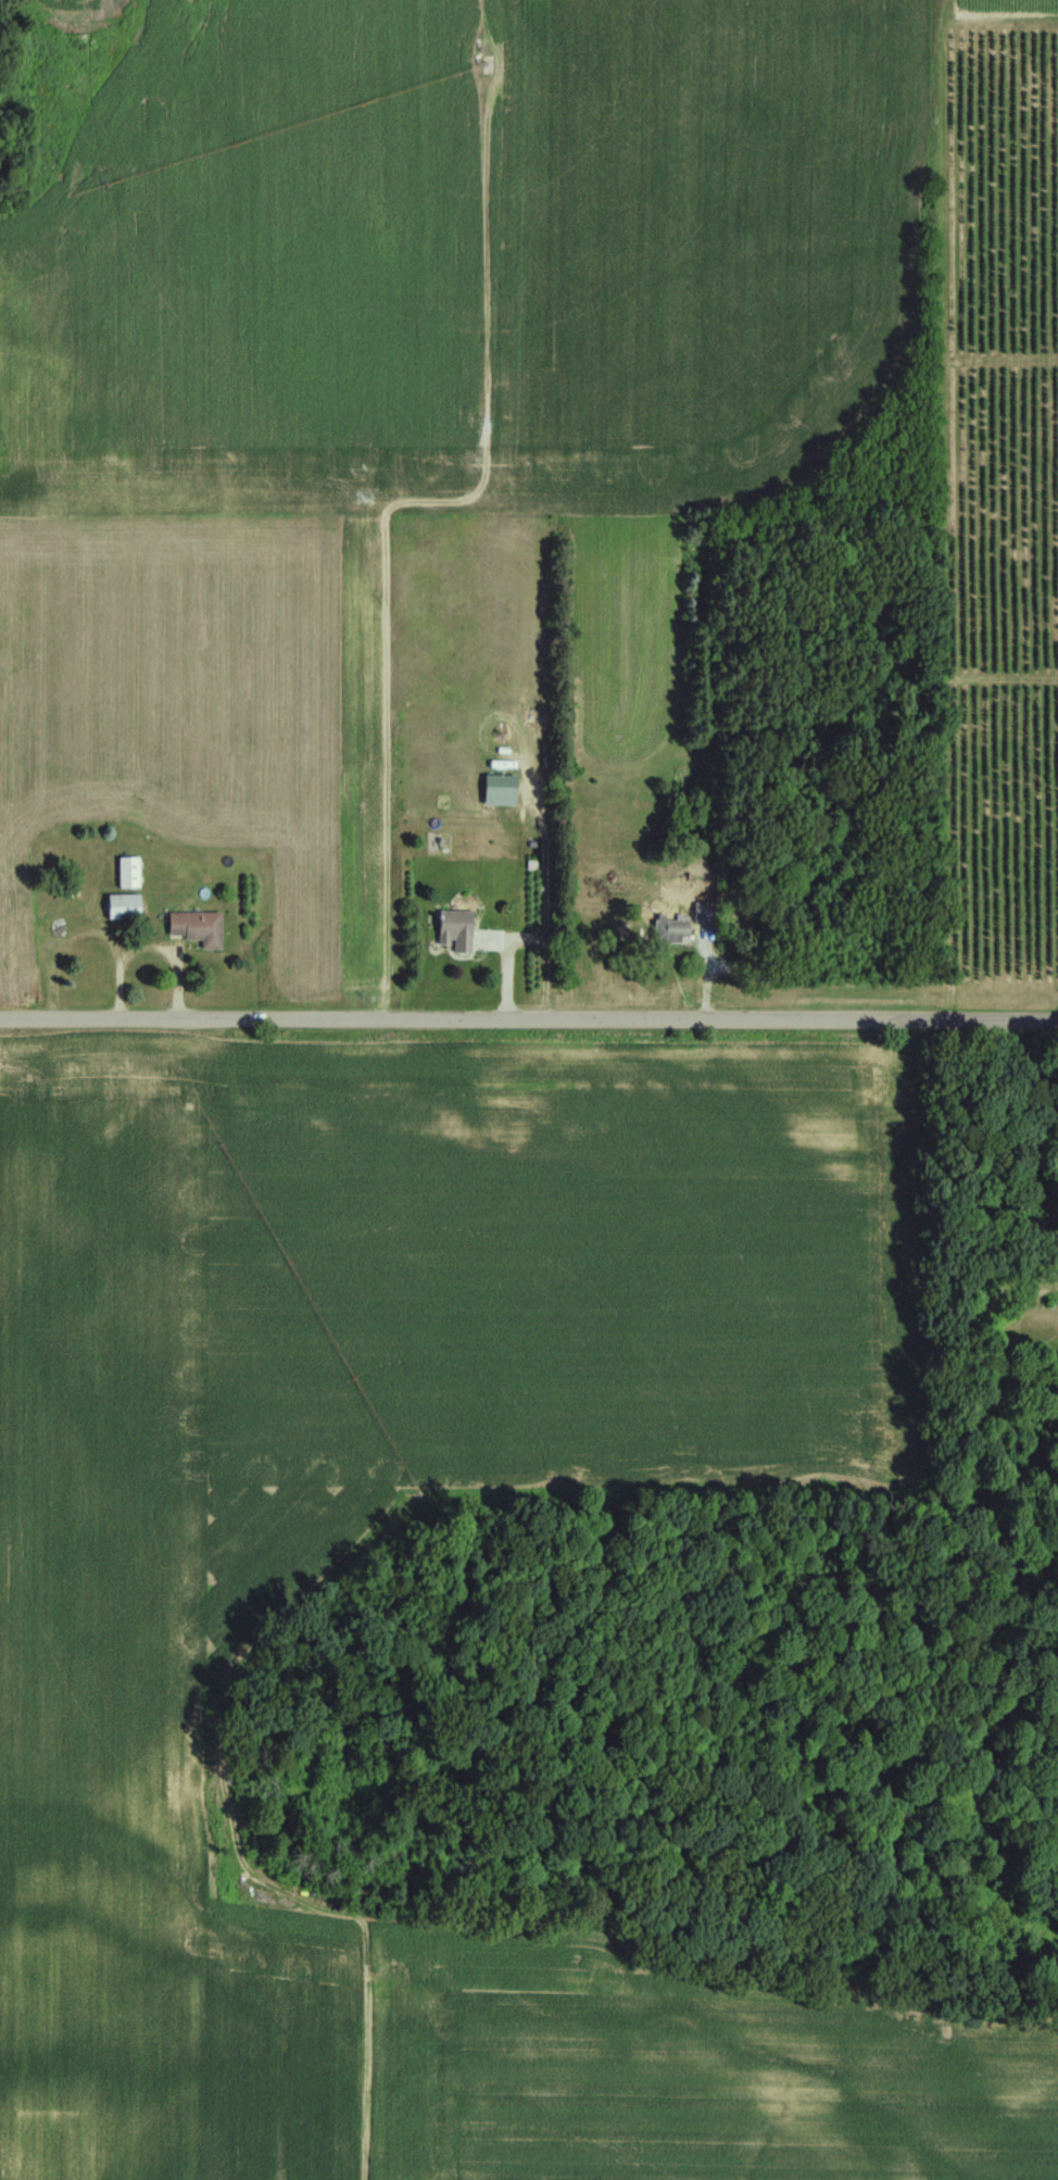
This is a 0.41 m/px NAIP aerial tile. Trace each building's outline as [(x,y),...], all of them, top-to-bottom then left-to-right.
[(143,888),(143,857),(118,857),(118,888),(143,888)] [(109,896),(109,919),(145,919),(145,896),(109,896)] [(720,922),(720,902),(697,902),(697,922),(720,922)] [(440,945),(455,945),(455,954),(473,954),(473,933),(479,933),(479,912),(440,911),(440,945)] [(225,913),(173,913),(173,938),(206,938),(206,950),(225,950),(225,913)] [(693,916),(659,916),(659,940),(693,940),(693,916)]
